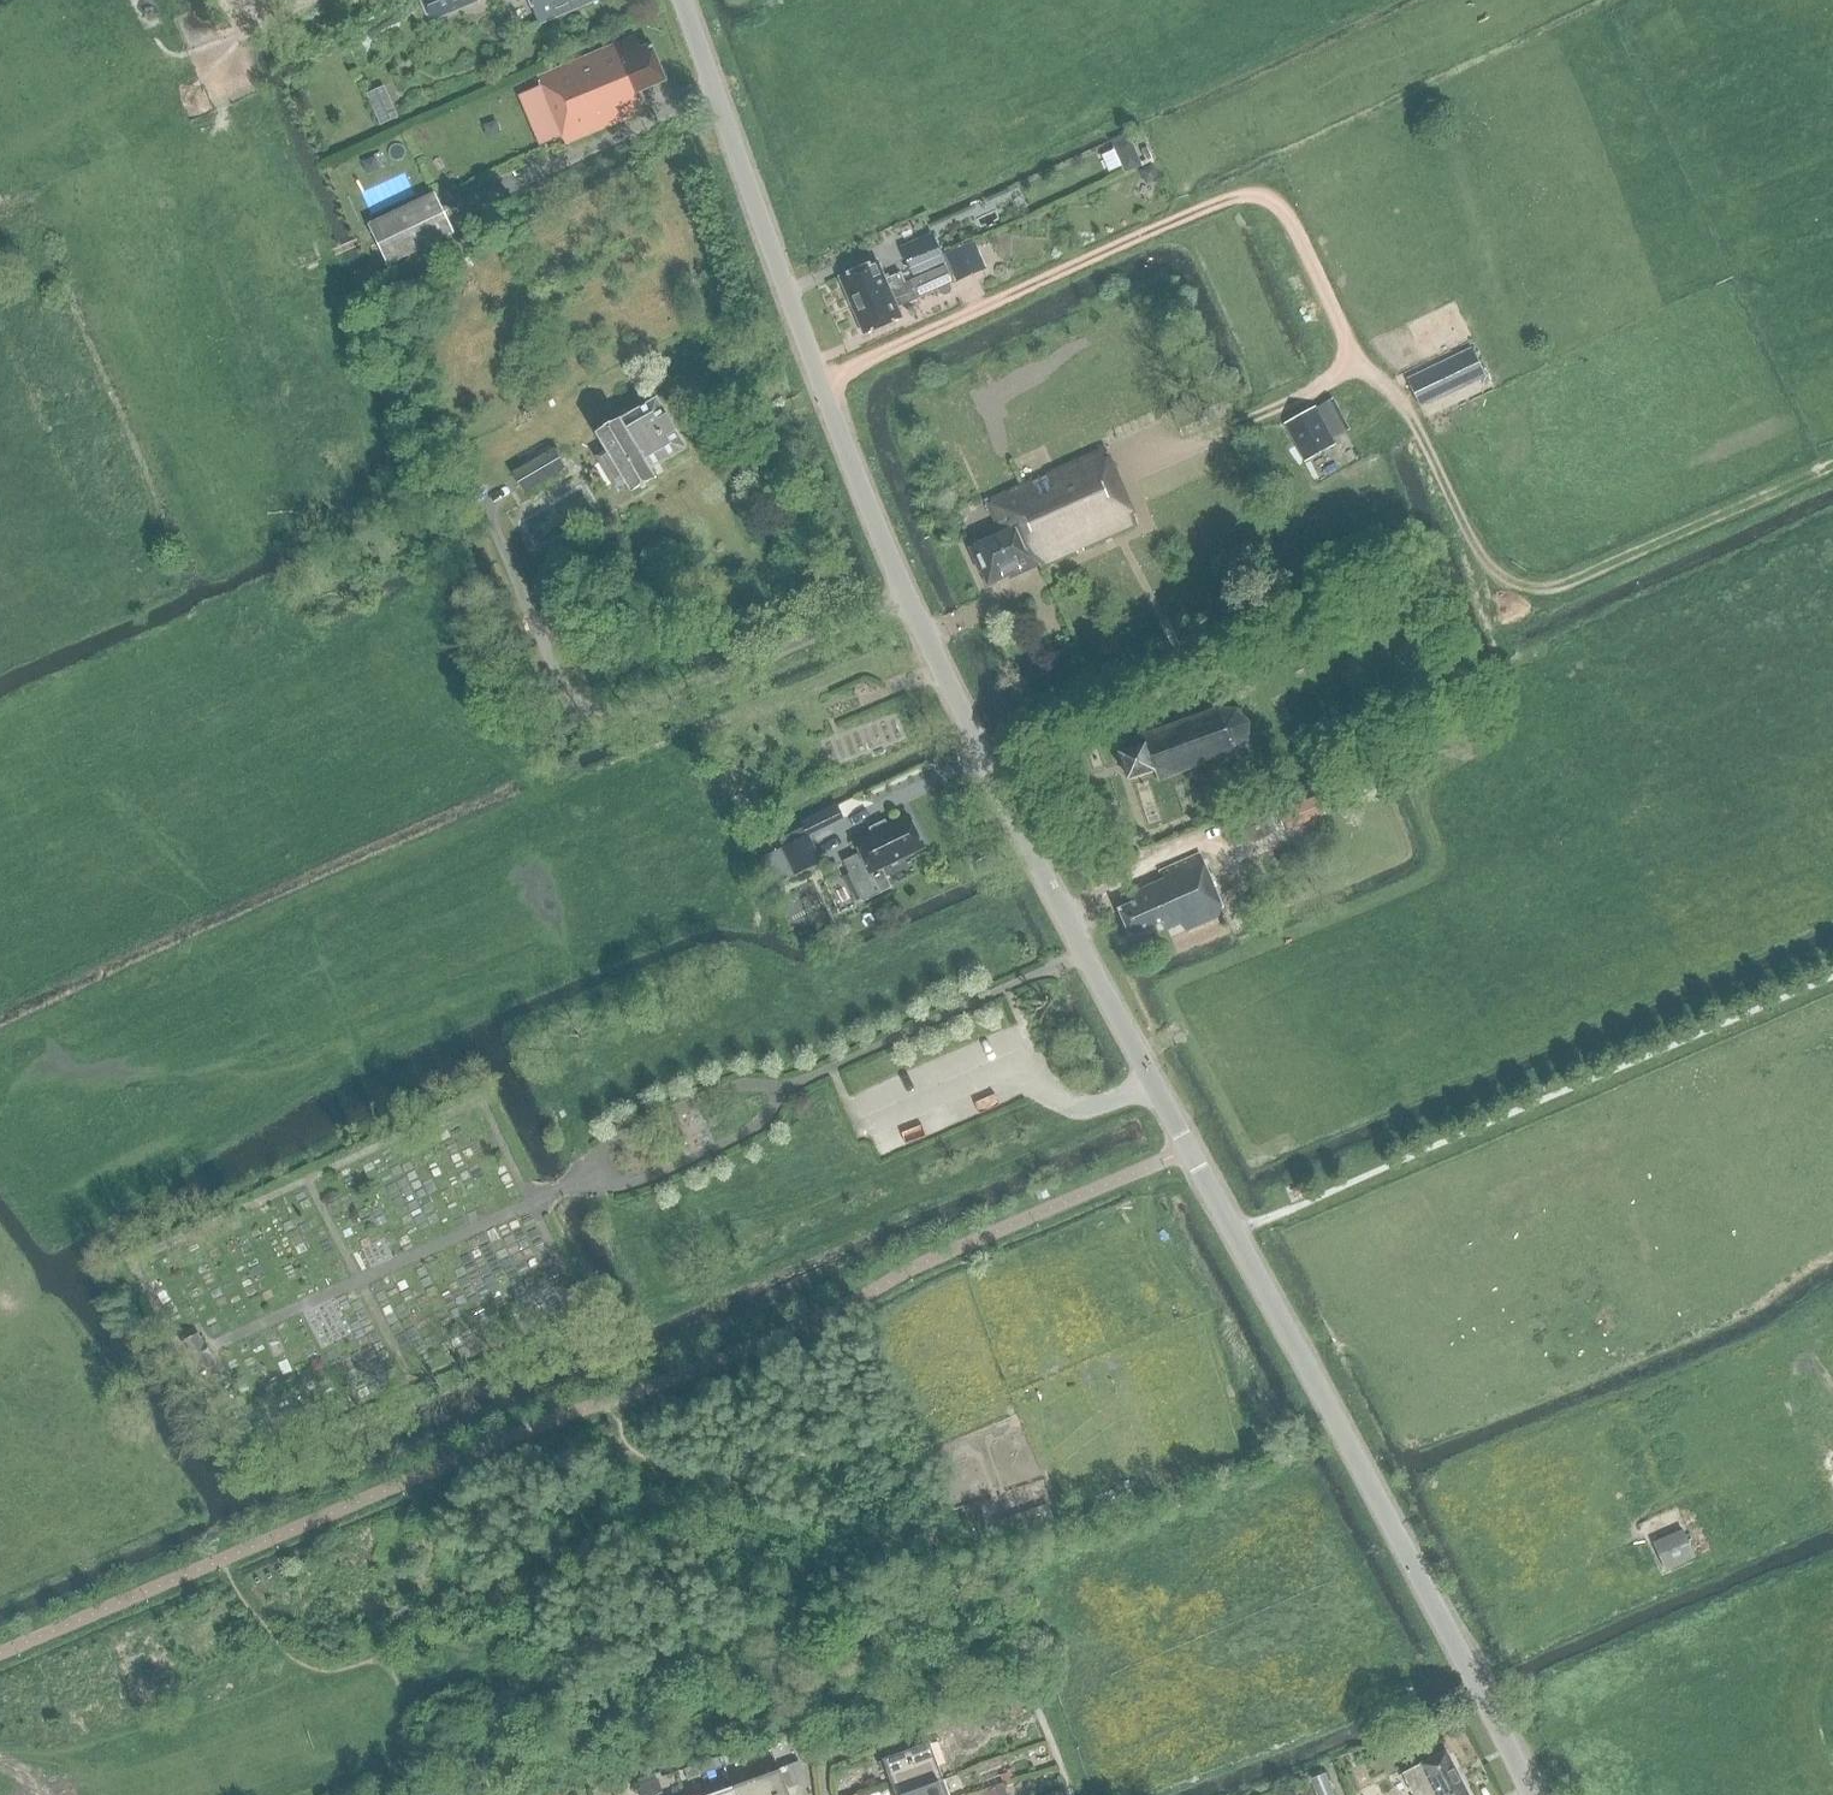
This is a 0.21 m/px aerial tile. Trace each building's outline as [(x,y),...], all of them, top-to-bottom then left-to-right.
[(429,21),(476,1),(476,0),(420,0),(429,21)] [(593,0),(528,0),(538,23),(593,0)] [(537,146),(560,137),(562,143),(640,111),(637,100),(667,82),(651,46),(647,49),(645,45),(636,49),(631,37),(535,76),(540,90),(518,99),(537,146)] [(366,94),(379,125),(397,117),(383,86),(366,94)] [(1146,147),(1141,149),(1146,161),(1151,159),(1146,147)] [(1140,165),(1134,154),(1123,158),(1121,165),(1124,172),(1140,165)] [(1151,164),(1138,172),(1145,185),(1159,178),(1151,164)] [(453,236),(434,194),(367,225),(387,267),(453,236)] [(913,278),(944,264),(931,235),(900,249),(913,278)] [(974,242),(943,255),(955,282),(986,268),(974,242)] [(875,261),(839,277),(851,306),(904,283),(900,273),(883,280),(875,261)] [(904,283),(851,306),(863,335),(900,319),(895,308),(938,290),(939,294),(944,295),(949,294),(950,289),(949,285),(952,283),(945,266),(904,283)] [(1471,349),(1406,380),(1419,408),(1485,378),(1471,349)] [(650,473),(686,451),(655,399),(594,435),(612,465),(603,470),(614,490),(623,484),(629,494),(654,480),(650,473)] [(1334,408),(1329,411),(1318,416),(1314,408),(1283,424),(1303,463),(1349,438),(1334,408)] [(510,475),(513,478),(523,495),(565,468),(553,448),(510,475)] [(969,550),(984,586),(985,586),(1035,565),(1038,570),(1136,528),(1103,450),(984,501),(999,537),(969,550)] [(1118,757),(1123,771),(1127,783),(1152,774),(1155,783),(1230,756),(1246,745),(1248,727),(1237,713),(1214,713),(1140,740),(1143,748),(1118,757)] [(1311,790),(1225,822),(1234,845),(1320,813),(1311,790)] [(817,831),(812,821),(810,816),(800,821),(802,825),(803,828),(807,836),(817,831)] [(909,817),(885,829),(881,821),(866,828),(870,836),(856,843),(860,853),(842,861),(862,903),(892,888),(882,869),(924,848),(909,817)] [(778,840),(782,848),(807,836),(803,828),(778,840)] [(782,848),(795,875),(820,863),(807,836),(782,848)] [(760,859),(772,886),(795,875),(782,848),(760,859)] [(989,855),(974,862),(980,874),(994,867),(989,855)] [(1184,930),(1224,913),(1199,856),(1159,872),(1161,879),(1128,895),(1131,904),(1116,910),(1126,937),(1165,920),(1168,928),(1181,924),(1184,930)] [(209,1355),(211,1354),(205,1344),(203,1345),(202,1343),(197,1334),(182,1341),(200,1373),(215,1366),(209,1356),(210,1356),(209,1355)] [(1655,1548),(1664,1569),(1693,1557),(1684,1536),(1655,1548)] [(883,1771),(886,1770),(891,1784),(915,1775),(920,1788),(944,1779),(931,1742),(882,1759),(883,1761),(880,1762),(883,1771)] [(759,1743),(744,1748),(748,1757),(762,1752),(759,1743)] [(744,1748),(730,1753),(733,1763),(748,1757),(744,1748)] [(1445,1752),(1401,1774),(1412,1794),(1467,1794),(1445,1752)] [(703,1773),(717,1768),(714,1759),(700,1764),(703,1773)] [(756,1778),(762,1794),(788,1794),(786,1789),(805,1782),(798,1763),(779,1770),(756,1778)] [(685,1769),(686,1769),(689,1778),(703,1773),(700,1764),(685,1769)] [(1309,1779),(1316,1794),(1334,1794),(1325,1773),(1309,1779)] [(915,1775),(891,1784),(895,1794),(949,1794),(944,1779),(920,1788),(915,1775)] [(646,1776),(636,1780),(641,1793),(651,1790),(646,1776)] [(732,1786),(736,1794),(762,1794),(756,1778),(732,1786)] [(985,1794),(1006,1794),(1002,1785),(984,1792),(985,1794)] [(709,1794),(710,1794),(736,1794),(732,1786),(709,1794)]
